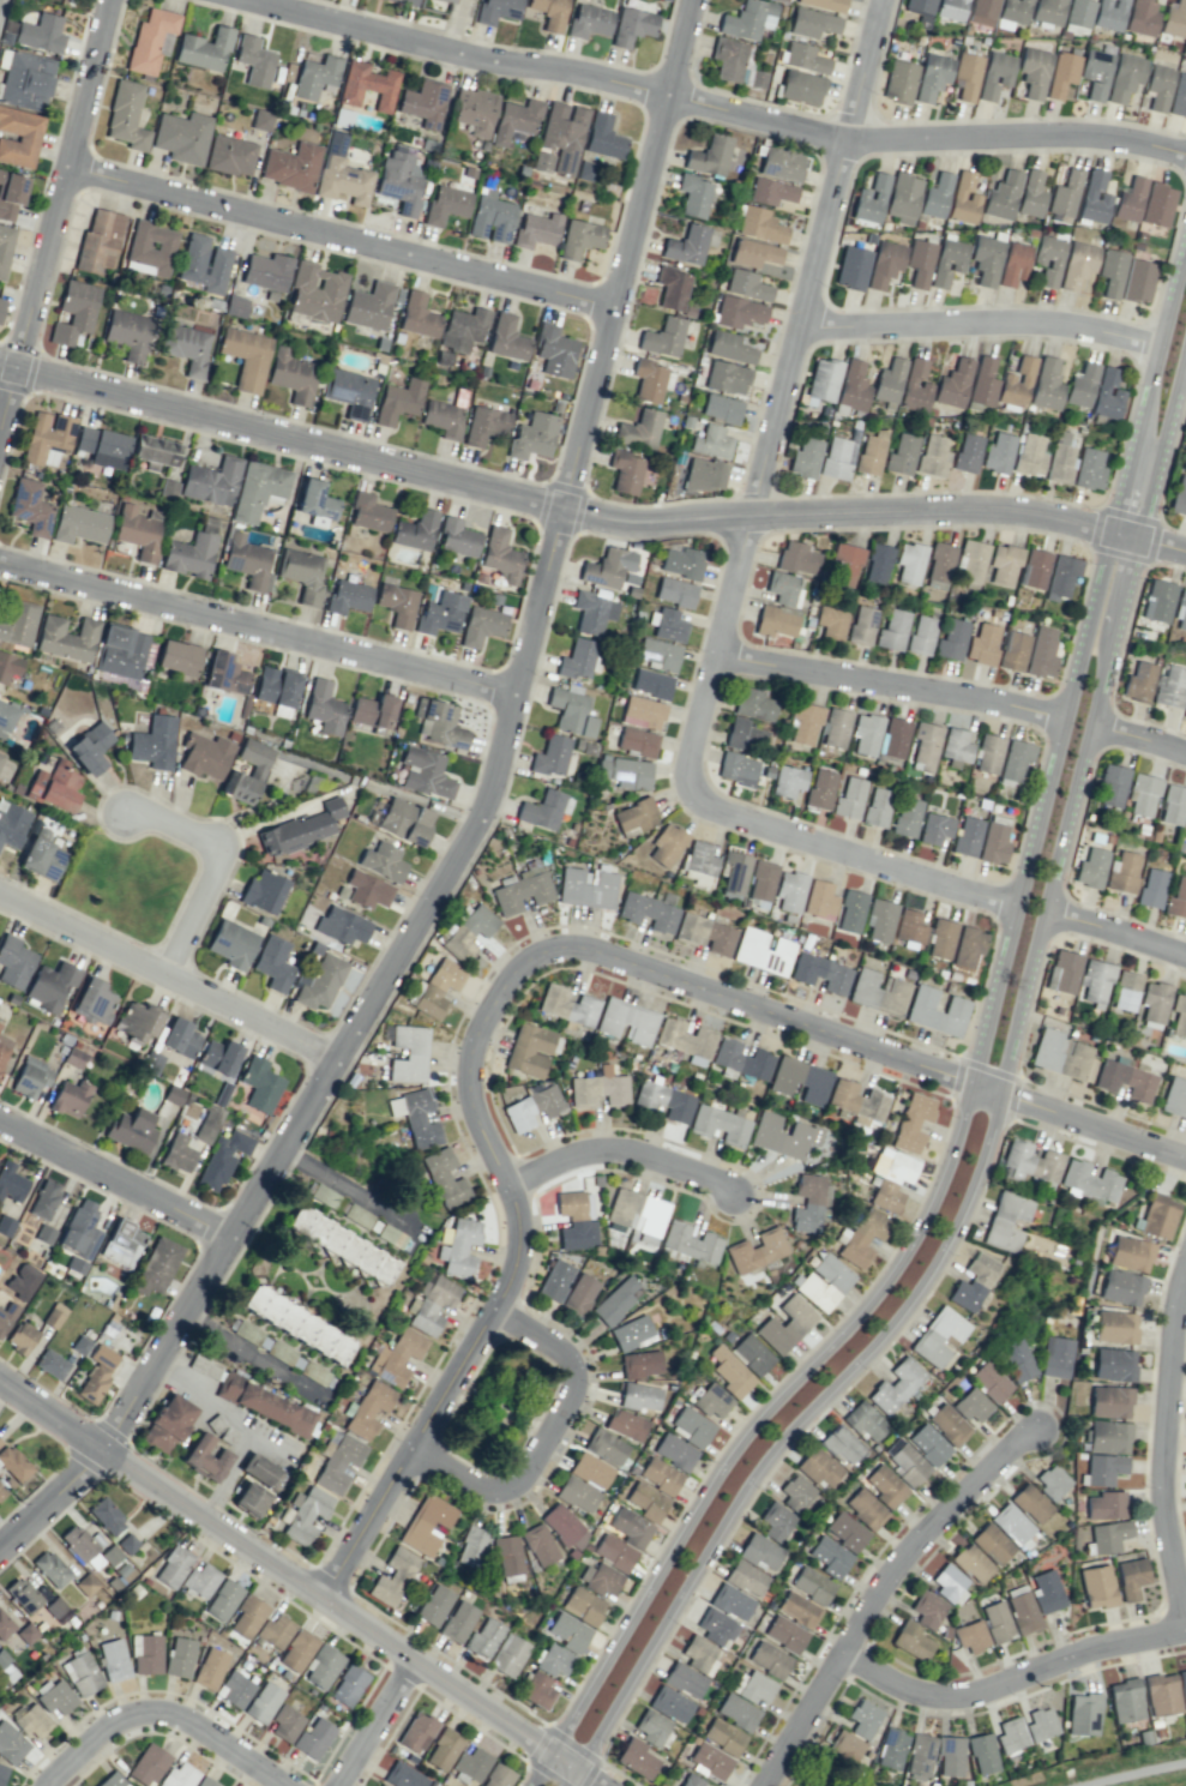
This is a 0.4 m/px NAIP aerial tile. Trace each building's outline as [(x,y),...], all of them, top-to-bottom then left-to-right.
[(495,16),(516,21),(521,0),(481,0),(476,22),(492,26),(495,16)] [(567,0),(528,0),(526,8),(545,12),(542,31),(560,35),(567,0)] [(760,0),(741,0),(737,17),(721,13),(717,32),(757,41),(760,26),(772,29),(778,4),(760,0)] [(796,3),(843,12),(846,0),(797,0),(796,3)] [(903,9),(919,13),(916,26),(928,30),(935,0),(906,0),(903,9)] [(935,16),(962,22),(967,0),(939,0),(935,16)] [(968,21),(992,26),(998,0),(973,0),(968,21)] [(1030,0),(1002,0),(995,27),(1010,30),(1012,22),(1024,25),(1030,0)] [(1032,20),(1060,26),(1066,0),(1036,0),(1032,20)] [(1094,1),(1089,0),(1070,0),(1066,24),(1089,28),(1094,1)] [(1092,26),(1120,32),(1127,0),(1098,0),(1092,26)] [(1124,30),(1151,37),(1160,4),(1150,1),(1150,0),(1132,0),(1124,30)] [(1182,38),(1185,24),(1185,0),(1176,0),(1173,8),(1166,6),(1159,32),(1182,38)] [(613,12),(576,2),(567,35),(583,39),(585,31),(607,37),(613,12)] [(179,14),(147,7),(144,22),(136,21),(126,70),(154,76),(159,54),(166,55),(171,33),(175,34),(179,14)] [(629,49),(631,33),(653,37),(657,14),(618,7),(611,46),(629,49)] [(842,17),(794,7),(788,33),(816,39),(818,30),(838,34),(842,17)] [(35,25),(18,21),(13,43),(60,54),(65,35),(58,33),(62,17),(38,11),(35,25)] [(179,33),(173,61),(222,72),(231,28),(214,24),(211,40),(179,33)] [(233,61),(248,64),(244,84),(267,89),(275,52),(256,48),(259,38),(239,33),(233,61)] [(748,44),(714,36),(709,58),(718,60),(714,77),(738,83),(748,44)] [(783,65),(828,74),(831,59),(813,55),(815,46),(788,41),(783,65)] [(1041,102),(1052,53),(1023,46),(1017,71),(1026,74),(1021,97),(1041,102)] [(1085,99),(1102,103),(1114,55),(1086,48),(1079,77),(1090,80),(1085,99)] [(44,112),(56,59),(9,49),(0,91),(0,102),(44,112)] [(973,103),(983,54),(959,49),(953,79),(960,81),(956,100),(973,103)] [(998,84),(1010,87),(1015,56),(987,51),(979,100),(994,102),(998,84)] [(1047,98),(1061,101),(1065,82),(1075,84),(1080,55),(1055,51),(1047,98)] [(952,58),(924,52),(914,101),(931,104),(933,90),(944,92),(952,58)] [(1145,59),(1118,53),(1106,101),(1124,105),(1127,91),(1137,93),(1145,59)] [(315,101),(319,83),(335,87),(341,58),(322,54),(320,64),(300,59),(292,96),(315,101)] [(338,103),(357,107),(361,89),(377,92),(373,110),(389,114),(399,71),(383,68),(381,75),(366,72),(368,63),(347,58),(338,103)] [(883,100),(911,104),(916,63),(888,60),(883,100)] [(1152,92),(1147,110),(1163,114),(1175,70),(1151,63),(1144,90),(1152,92)] [(819,104),(824,76),(784,70),(779,98),(819,104)] [(762,89),(765,73),(751,71),(749,87),(762,89)] [(1178,72),(1167,112),(1185,116),(1185,74),(1178,72)] [(134,127),(144,85),(116,78),(103,136),(127,141),(126,148),(146,152),(151,131),(134,127)] [(396,111),(422,117),(419,128),(436,132),(447,84),(419,78),(416,92),(401,89),(396,111)] [(498,96),(459,87),(451,121),(470,126),(468,135),(487,139),(498,96)] [(491,145),(506,148),(510,129),(535,135),(542,101),(525,98),(523,106),(500,101),(491,145)] [(587,108),(569,104),(549,100),(539,146),(557,150),(553,172),(573,176),(587,108)] [(43,116),(0,106),(0,130),(17,134),(16,141),(0,138),(0,162),(32,169),(43,116)] [(251,128),(269,131),(272,112),(254,109),(251,128)] [(612,114),(593,109),(583,150),(621,160),(627,137),(608,133),(612,114)] [(151,147),(168,150),(166,159),(201,166),(211,117),(187,111),(186,118),(158,113),(151,147)] [(724,177),(732,137),(708,132),(704,152),(686,149),(682,168),(724,177)] [(204,166),(248,178),(257,144),(213,133),(204,166)] [(266,148),(259,180),(311,191),(321,145),(296,140),(293,154),(266,148)] [(807,155),(765,145),(758,173),(800,183),(807,155)] [(413,219),(423,167),(411,165),(413,155),(385,149),(376,196),(399,200),(396,216),(413,219)] [(551,170),(552,153),(534,152),(533,169),(551,170)] [(315,195),(333,199),(335,192),(350,196),(348,204),(366,207),(373,172),(342,165),(343,157),(324,153),(315,195)] [(590,180),(593,162),(580,160),(578,179),(590,180)] [(1009,221),(1022,172),(1003,167),(996,191),(987,188),(980,213),(1009,221)] [(1107,172),(1089,167),(1077,217),(1105,224),(1112,195),(1102,193),(1107,172)] [(1016,212),(1039,218),(1046,191),(1038,190),(1043,172),(1027,168),(1016,212)] [(1081,170),(1066,168),(1064,186),(1051,185),(1047,213),(1074,217),(1081,170)] [(946,218),(974,224),(981,195),(970,193),(974,173),(958,169),(946,218)] [(16,204),(22,206),(28,176),(0,170),(0,219),(12,221),(16,204)] [(953,174),(937,170),(932,188),(925,186),(918,213),(941,219),(953,174)] [(878,224),(890,175),(873,171),(869,191),(858,188),(850,217),(878,224)] [(884,214),(895,216),(894,222),(911,226),(922,178),(894,172),(884,214)] [(703,219),(713,181),(680,173),(676,190),(685,192),(679,214),(703,219)] [(1112,216),(1136,222),(1146,179),(1130,175),(1126,192),(1118,190),(1112,216)] [(774,206),(776,198),(794,203),(798,188),(754,176),(747,200),(774,206)] [(1140,221),(1166,228),(1176,189),(1149,182),(1140,221)] [(472,193),(434,183),(424,224),(440,228),(444,212),(466,218),(472,193)] [(493,200),(495,190),(479,187),(470,235),(487,238),(486,240),(507,244),(514,204),(493,200)] [(788,227),(769,223),(772,210),(743,204),(736,233),(784,244),(788,227)] [(112,269),(124,215),(92,208),(87,231),(82,230),(73,268),(99,274),(100,266),(112,269)] [(521,213),(514,246),(530,249),(532,241),(555,246),(561,215),(549,212),(548,218),(521,213)] [(576,262),(580,245),(600,250),(605,227),(567,218),(557,257),(576,262)] [(177,229),(133,221),(125,270),(168,277),(177,229)] [(700,265),(705,242),(715,243),(717,230),(685,223),(681,241),(664,238),(660,257),(700,265)] [(4,280),(15,228),(0,224),(0,280),(4,280)] [(231,250),(209,245),(211,237),(187,231),(177,278),(201,283),(199,290),(222,295),(231,250)] [(974,284),(993,289),(1004,242),(975,235),(969,259),(979,262),(974,284)] [(1054,289),(1066,241),(1041,235),(1029,283),(1054,289)] [(759,259),(778,264),(783,250),(736,236),(729,261),(756,269),(759,259)] [(936,244),(911,238),(904,266),(913,268),(908,287),(924,291),(936,244)] [(945,290),(950,271),(961,273),(968,244),(940,238),(929,286),(945,290)] [(906,245),(876,240),(866,288),(885,292),(890,269),(901,271),(906,245)] [(1031,246),(1008,240),(997,284),(1013,289),(1015,278),(1023,280),(1031,246)] [(1097,246),(1069,241),(1059,289),(1076,292),(1079,278),(1091,280),(1097,246)] [(871,252),(844,244),(833,284),(861,292),(871,252)] [(1128,254),(1104,248),(1097,276),(1105,278),(1101,297),(1117,301),(1128,254)] [(292,258),(270,252),(268,259),(247,253),(240,282),(283,293),(292,258)] [(335,323),(347,275),(316,268),(317,263),(299,258),(286,311),(335,323)] [(1157,264),(1130,258),(1121,297),(1147,304),(1157,264)] [(682,312),(691,274),(658,265),(653,282),(663,284),(658,306),(682,312)] [(724,290),(768,303),(773,287),(755,282),(757,274),(731,267),(724,290)] [(52,321),(48,342),(72,347),(75,331),(90,334),(99,286),(65,279),(58,310),(70,313),(68,324),(52,321)] [(341,321),(383,331),(394,284),(373,279),(369,294),(349,289),(341,321)] [(426,293),(407,289),(398,329),(435,338),(441,315),(422,310),(426,293)] [(763,325),(768,306),(721,294),(713,323),(739,330),(741,320),(763,325)] [(224,313),(244,318),(248,299),(227,295),(224,313)] [(466,353),(469,341),(481,343),(488,310),(472,307),(471,314),(447,309),(439,348),(466,353)] [(102,339),(126,345),(122,360),(140,365),(151,318),(110,308),(102,339)] [(487,353),(525,361),(530,337),(511,333),(515,315),(496,311),(487,353)] [(685,319),(663,315),(659,333),(641,329),(637,349),(677,357),(685,319)] [(540,373),(569,379),(577,340),(556,336),(558,326),(540,322),(533,356),(543,358),(540,373)] [(210,334),(166,323),(159,353),(187,359),(183,376),(204,381),(208,361),(204,360),(210,334)] [(271,337),(222,327),(217,353),(240,357),(234,389),(260,395),(271,337)] [(738,345),(740,335),(711,329),(706,354),(753,364),(757,349),(738,345)] [(267,383),(292,388),(288,404),(307,408),(316,363),(288,357),(290,347),(275,344),(267,383)] [(939,375),(932,401),(962,408),(973,360),(954,355),(949,377),(939,375)] [(998,380),(991,378),(995,359),(979,355),(967,401),(992,407),(998,380)] [(1035,357),(1020,355),(1016,377),(1002,374),(997,402),(1026,407),(1035,357)] [(1060,360),(1041,355),(1029,403),(1058,411),(1065,384),(1055,382),(1060,360)] [(905,359),(890,356),(887,370),(879,368),(873,398),(885,401),(884,408),(895,410),(905,359)] [(925,359),(909,356),(899,407),(926,412),(932,384),(920,381),(925,359)] [(842,363),(815,357),(806,396),(833,403),(842,363)] [(836,405),(865,411),(871,386),(861,384),(867,362),(847,357),(836,405)] [(667,366),(635,358),(631,374),(639,376),(634,398),(658,404),(667,366)] [(744,396),(751,369),(710,359),(704,386),(744,396)] [(1099,364),(1083,360),(1078,377),(1071,375),(1064,402),(1088,408),(1099,364)] [(1091,414),(1118,420),(1124,391),(1114,388),(1118,369),(1102,365),(1091,414)] [(374,378),(328,368),(321,397),(348,403),(345,418),(364,422),(374,378)] [(425,380),(407,376),(404,389),(383,384),(373,423),(392,428),(396,411),(416,416),(425,380)] [(701,416),(738,423),(742,400),(705,393),(701,416)] [(420,423),(441,428),(439,438),(456,442),(463,407),(425,399),(420,423)] [(481,448),(485,432),(506,436),(510,414),(471,405),(463,444),(481,448)] [(654,450),(662,411),(639,407),(634,426),(617,422),(613,441),(654,450)] [(75,418),(51,413),(51,414),(33,410),(22,462),(41,466),(42,461),(55,463),(58,450),(68,452),(75,418)] [(557,416),(530,410),(527,426),(515,423),(507,457),(524,461),(526,452),(548,457),(557,416)] [(692,436),(689,450),(729,459),(733,438),(722,435),(723,427),(704,422),(701,438),(692,436)] [(121,471),(130,437),(80,424),(74,449),(91,454),(88,462),(121,471)] [(887,431),(875,429),(874,436),(863,434),(856,471),(879,475),(887,431)] [(1047,480),(1066,483),(1076,434),(1057,430),(1047,480)] [(919,436),(898,431),(893,454),(887,452),(883,469),(909,476),(919,436)] [(984,437),(962,431),(952,468),(974,474),(984,437)] [(1017,436),(995,431),(992,445),(986,444),(980,468),(1007,475),(1017,436)] [(1015,471),(1042,476),(1047,453),(1042,452),(1045,436),(1022,432),(1015,471)] [(947,437),(924,433),(917,473),(945,478),(950,451),(945,450),(947,437)] [(131,457),(176,468),(181,445),(136,434),(131,457)] [(787,469),(797,472),(796,475),(813,480),(823,441),(802,435),(797,451),(793,449),(787,469)] [(819,475),(847,481),(851,464),(846,463),(850,440),(828,435),(819,475)] [(1104,452),(1082,446),(1072,484),(1099,491),(1105,468),(1099,467),(1104,452)] [(635,496),(645,457),(611,449),(607,466),(616,468),(611,490),(635,496)] [(179,495),(230,507),(241,458),(221,454),(217,471),(186,464),(179,495)] [(720,494),(727,465),(690,456),(683,484),(720,494)] [(292,471),(244,460),(231,520),(256,526),(263,494),(285,499),(292,471)] [(1185,515),(1185,476),(1177,474),(1169,511),(1185,515)] [(42,482),(16,476),(7,515),(30,520),(27,535),(45,539),(53,504),(38,501),(42,482)] [(295,511),(334,521),(339,500),(320,495),(324,482),(304,477),(295,511)] [(373,494),(356,490),(348,524),(385,533),(392,508),(371,503),(373,494)] [(103,544),(110,515),(60,504),(51,540),(69,544),(71,536),(103,544)] [(390,542),(428,551),(437,511),(418,507),(414,525),(395,520),(390,542)] [(461,518),(443,516),(438,550),(476,555),(480,531),(459,528),(461,518)] [(508,528),(488,525),(481,566),(502,570),(499,583),(516,586),(522,552),(505,549),(508,528)] [(216,535),(193,530),(190,544),(167,540),(161,569),(207,579),(216,535)] [(223,568),(248,573),(244,589),(262,593),(271,548),(243,542),(245,532),(230,530),(223,568)] [(988,544),(962,539),(954,577),(966,580),(964,586),(978,589),(988,544)] [(807,551),(808,543),(781,540),(777,569),(816,574),(819,553),(807,551)] [(926,547),(899,541),(895,563),(900,564),(896,582),(918,587),(926,547)] [(853,586),(863,549),(835,542),(829,565),(838,567),(834,582),(853,586)] [(926,585),(949,588),(954,545),(931,542),(926,585)] [(1021,549),(994,542),(988,565),(993,567),(990,582),(1012,588),(1021,549)] [(886,584),(892,547),(870,543),(864,581),(886,584)] [(637,552),(603,546),(599,564),(581,561),(578,580),(618,588),(621,569),(633,572),(637,552)] [(664,548),(659,570),(697,580),(704,552),(680,546),(678,552),(664,548)] [(317,607),(322,586),(318,585),(324,557),(282,548),(276,576),(302,582),(297,603),(317,607)] [(1044,589),(1050,552),(1026,548),(1020,585),(1044,589)] [(1057,596),(1067,598),(1072,576),(1078,577),(1082,560),(1055,554),(1044,598),(1056,601),(1057,596)] [(764,591),(775,593),(773,602),(797,608),(802,589),(796,588),(799,577),(770,570),(764,591)] [(692,607),(696,584),(659,577),(654,600),(692,607)] [(372,588),(335,578),(326,611),(342,615),(344,606),(366,612),(372,588)] [(1150,578),(1176,585),(1166,624),(1139,617),(1150,578)] [(408,631),(417,591),(380,582),(375,605),(394,610),(390,627),(408,631)] [(1180,587),(1185,588),(1185,630),(1175,627),(1181,606),(1175,603),(1180,587)] [(465,595),(434,588),(431,601),(423,599),(416,632),(432,635),(433,628),(456,633),(465,595)] [(599,637),(604,618),(614,621),(619,601),(575,590),(571,607),(580,609),(575,631),(599,637)] [(28,648),(39,605),(13,598),(7,622),(0,620),(0,641),(28,648)] [(842,641),(848,610),(819,605),(815,624),(823,625),(821,637),(842,641)] [(877,608),(854,605),(848,643),(871,646),(877,608)] [(478,649),(481,633),(503,636),(506,612),(467,606),(461,646),(478,649)] [(799,614),(759,606),(754,633),(770,636),(771,633),(794,637),(799,614)] [(653,638),(684,641),(686,621),(677,620),(677,611),(650,608),(648,623),(655,624),(653,638)] [(874,646),(902,651),(909,612),(888,608),(885,630),(877,628),(874,646)] [(99,620),(79,616),(75,635),(62,633),(65,618),(43,614),(35,651),(90,662),(99,620)] [(929,656),(937,619),(914,614),(907,652),(929,656)] [(937,638),(933,655),(960,661),(969,622),(948,617),(943,640),(937,638)] [(992,666),(1001,627),(979,622),(975,637),(970,635),(964,659),(992,666)] [(148,633),(104,625),(94,670),(138,679),(148,633)] [(1051,679),(1057,655),(1051,653),(1057,630),(1037,626),(1025,673),(1051,679)] [(1000,668),(1023,671),(1029,634),(1007,631),(1000,668)] [(635,662),(674,672),(681,646),(642,636),(635,662)] [(555,673),(587,681),(597,642),(573,637),(568,658),(559,655),(555,673)] [(155,668),(195,676),(201,647),(161,639),(155,668)] [(230,653),(211,649),(203,686),(244,695),(250,669),(228,665),(230,653)] [(6,684),(9,673),(18,676),(23,657),(0,651),(0,683),(6,684)] [(1134,660),(1155,665),(1145,703),(1130,699),(1130,697),(1120,694),(1126,674),(1131,675),(1134,660)] [(252,698),(274,703),(271,714),(290,718),(300,676),(278,671),(278,670),(260,665),(252,698)] [(1166,665),(1185,669),(1185,674),(1181,691),(1185,692),(1180,709),(1150,702),(1155,685),(1161,686),(1166,665)] [(672,675),(635,669),(631,692),(668,698),(672,675)] [(303,717),(320,721),(318,732),(339,736),(346,703),(327,699),(331,681),(312,676),(303,717)] [(734,714),(773,721),(777,701),(762,698),(763,691),(740,686),(734,714)] [(592,738),(597,718),(585,715),(589,696),(550,687),(545,705),(559,709),(554,729),(592,738)] [(354,696),(348,720),(387,730),(395,697),(378,693),(376,701),(354,696)] [(664,704),(626,695),(620,722),(658,730),(664,704)] [(457,706),(417,697),(413,716),(421,718),(417,737),(466,748),(469,731),(452,727),(457,706)] [(6,738),(18,707),(0,700),(0,735),(6,738)] [(821,706),(793,702),(791,719),(795,720),(791,742),(815,746),(821,706)] [(820,744),(844,749),(851,711),(827,707),(820,744)] [(853,752),(874,757),(883,718),(856,713),(851,735),(857,736),(853,752)] [(169,770),(175,716),(149,714),(147,734),(129,732),(126,759),(148,761),(147,768),(169,770)] [(765,751),(768,730),(748,727),(749,719),(729,716),(726,746),(765,751)] [(878,754),(903,759),(910,721),(885,716),(878,754)] [(89,777),(104,765),(96,754),(114,739),(98,720),(64,747),(89,777)] [(912,760),(921,762),(920,770),(931,772),(942,727),(916,721),(911,739),(916,740),(912,760)] [(658,735),(621,726),(616,748),(652,758),(658,735)] [(968,763),(973,744),(964,742),(967,731),(947,726),(939,755),(949,758),(946,765),(957,768),(959,761),(968,763)] [(178,765),(217,783),(234,745),(214,735),(212,741),(188,730),(181,746),(186,748),(178,765)] [(1004,738),(983,732),(973,769),(995,775),(1004,738)] [(564,775),(569,737),(545,734),(542,753),(531,752),(529,770),(564,775)] [(273,749),(243,738),(235,758),(252,764),(247,776),(228,769),(219,794),(250,805),(259,781),(261,782),(273,749)] [(1034,744),(1005,740),(1000,779),(1021,782),(1023,761),(1032,762),(1034,744)] [(450,800),(456,780),(439,775),(445,756),(405,744),(399,764),(406,766),(400,785),(450,800)] [(754,786),(759,759),(722,752),(717,778),(754,786)] [(70,812),(78,792),(75,791),(81,776),(65,770),(68,761),(56,757),(50,773),(35,768),(25,796),(70,812)] [(649,789),(650,760),(612,759),(611,787),(649,789)] [(1119,808),(1130,769),(1103,763),(1096,787),(1103,788),(1098,804),(1119,808)] [(771,794),(792,799),(794,788),(803,790),(808,771),(778,764),(771,794)] [(804,804),(827,811),(838,774),(815,767),(804,804)] [(1157,796),(1162,780),(1133,772),(1126,799),(1132,800),(1128,812),(1149,818),(1155,796),(1157,796)] [(867,780),(846,775),(841,798),(835,796),(831,813),(857,820),(867,780)] [(1166,783),(1185,788),(1185,803),(1180,825),(1160,820),(1164,800),(1161,800),(1166,783)] [(862,823),(883,829),(893,792),(872,786),(862,823)] [(566,794),(544,787),(537,805),(521,800),(514,818),(553,831),(566,794)] [(323,809),(257,832),(265,857),(334,833),(330,820),(345,815),(338,795),(320,801),(323,809)] [(375,828),(419,848),(434,815),(390,795),(375,828)] [(611,811),(619,831),(635,825),(637,831),(658,822),(648,796),(611,811)] [(892,834),(916,838),(921,800),(897,797),(892,834)] [(31,813),(0,799),(0,843),(16,849),(31,813)] [(950,838),(953,817),(922,813),(918,843),(939,845),(940,836),(950,838)] [(976,857),(981,820),(959,816),(953,853),(976,857)] [(665,869),(688,836),(666,821),(650,843),(654,846),(647,856),(665,869)] [(1004,865),(1010,841),(1004,840),(1008,826),(987,821),(978,859),(1004,865)] [(1138,823),(1149,825),(1146,835),(1136,832),(1138,823)] [(66,852),(45,841),(49,832),(36,826),(18,865),(53,881),(66,852)] [(1160,832),(1157,842),(1150,840),(1152,830),(1160,832)] [(1091,831),(1103,834),(1101,843),(1089,841),(1091,831)] [(1106,832),(1114,835),(1112,843),(1103,842),(1106,832)] [(396,859),(401,850),(378,839),(372,852),(364,847),(356,864),(397,884),(407,864),(396,859)] [(717,857),(710,856),(711,843),(690,840),(685,871),(714,875),(717,857)] [(1181,852),(1184,842),(1178,840),(1175,850),(1181,852)] [(1109,850),(1098,890),(1082,885),(1082,883),(1073,880),(1078,859),(1084,861),(1088,846),(1109,850)] [(1137,878),(1133,895),(1103,886),(1110,859),(1116,860),(1119,849),(1140,854),(1134,877),(1137,878)] [(720,891),(743,894),(749,855),(723,851),(721,864),(724,864),(720,891)] [(768,902),(778,866),(756,859),(746,895),(768,902)] [(612,910),(617,873),(591,870),(591,871),(562,867),(557,903),(612,910)] [(1148,867),(1168,872),(1158,909),(1134,903),(1139,886),(1142,888),(1148,867)] [(248,876),(238,901),(272,915),(287,880),(259,868),(255,879),(248,876)] [(385,907),(394,886),(351,868),(345,883),(352,886),(347,900),(369,909),(372,902),(385,907)] [(554,898),(545,870),(491,888),(501,917),(522,910),(519,899),(529,895),(532,905),(554,898)] [(799,914),(807,876),(781,870),(774,897),(779,899),(776,910),(799,914)] [(1178,876),(1172,897),(1167,896),(1162,912),(1185,918),(1185,878),(1178,876)] [(837,896),(829,895),(831,883),(809,879),(803,914),(832,920),(837,896)] [(860,934),(866,893),(842,890),(836,930),(860,934)] [(616,917),(638,923),(640,915),(651,918),(648,929),(672,935),(679,906),(623,892),(616,917)] [(890,942),(895,903),(869,899),(865,926),(868,926),(866,939),(890,942)] [(468,940),(476,932),(484,939),(499,921),(478,902),(440,943),(462,963),(476,947),(468,940)] [(363,943),(371,921),(328,905),(324,917),(318,914),(312,931),(348,944),(350,938),(363,943)] [(921,913),(900,908),(893,937),(904,939),(903,944),(922,949),(927,926),(918,924),(921,913)] [(727,957),(736,927),(682,912),(675,936),(707,945),(706,951),(727,957)] [(259,934),(219,917),(205,949),(226,958),(223,964),(242,972),(259,934)] [(925,954),(947,960),(957,924),(935,918),(925,954)] [(732,960),(785,976),(795,943),(774,937),(770,950),(764,948),(768,933),(742,925),(732,960)] [(976,953),(981,954),(986,932),(960,926),(951,964),(973,968),(976,953)] [(17,946),(20,939),(3,932),(0,940),(0,964),(2,965),(0,971),(0,981),(20,990),(36,954),(17,946)] [(265,987),(282,995),(295,967),(281,961),(289,943),(267,933),(251,968),(269,976),(265,987)] [(1082,956),(1072,994),(1043,987),(1049,964),(1052,964),(1055,949),(1082,956)] [(328,1008),(346,961),(322,952),(312,976),(302,972),(291,1001),(312,1008),(314,1003),(328,1008)] [(811,984),(813,976),(824,979),(821,991),(844,996),(852,967),(796,953),(789,979),(811,984)] [(411,1006),(437,1021),(449,1001),(439,995),(445,986),(455,991),(466,972),(440,956),(411,1006)] [(1080,974),(1085,958),(1115,966),(1110,982),(1108,982),(1102,1004),(1082,999),(1084,986),(1077,985),(1079,974),(1080,974)] [(80,969),(58,961),(54,971),(36,964),(24,996),(38,1001),(35,1007),(56,1015),(68,986),(73,988),(80,969)] [(879,972),(858,966),(848,1001),(901,1017),(910,983),(885,976),(881,989),(875,987),(879,972)] [(1118,969),(1142,975),(1132,1014),(1112,1008),(1116,985),(1114,984),(1118,969)] [(104,984),(86,976),(70,1011),(102,1026),(116,996),(101,989),(104,984)] [(1154,981),(1172,985),(1162,1024),(1140,1020),(1144,1004),(1139,1003),(1144,981),(1154,984),(1154,981)] [(537,1011),(592,1027),(600,999),(579,993),(576,1003),(564,1000),(567,988),(546,982),(537,1011)] [(970,1001),(949,994),(943,1013),(933,1010),(938,989),(916,983),(904,1021),(959,1038),(970,1001)] [(1174,993),(1169,1010),(1175,1011),(1170,1029),(1166,1028),(1163,1036),(1169,1038),(1170,1034),(1185,1038),(1185,996),(1174,993)] [(659,1013),(606,995),(595,1030),(614,1037),(619,1023),(627,1025),(622,1039),(647,1047),(659,1013)] [(161,1014),(127,998),(112,1029),(141,1043),(144,1034),(151,1037),(161,1014)] [(1055,1005),(1062,1008),(1060,1015),(1053,1012),(1055,1005)] [(158,1045),(191,1059),(201,1036),(187,1030),(190,1023),(171,1015),(158,1045)] [(690,1053),(687,1062),(705,1067),(715,1033),(695,1027),(692,1035),(681,1032),(684,1022),(662,1015),(654,1043),(690,1053)] [(504,1068),(542,1079),(548,1056),(549,1056),(556,1032),(517,1021),(504,1068)] [(1071,1024),(1077,1027),(1073,1036),(1067,1035),(1071,1024)] [(425,1082),(427,1027),(391,1025),(390,1046),(404,1047),(404,1059),(389,1059),(388,1080),(425,1082)] [(1066,1038),(1061,1036),(1062,1033),(1041,1026),(1028,1063),(1054,1072),(1066,1038)] [(13,1041),(0,1035),(0,1069),(13,1041)] [(711,1064),(766,1080),(774,1053),(752,1047),(750,1057),(738,1053),(742,1042),(720,1036),(711,1064)] [(1092,1047),(1080,1081),(1054,1072),(1066,1038),(1092,1047)] [(224,1040),(222,1045),(207,1039),(197,1064),(229,1077),(241,1047),(224,1040)] [(79,1067),(84,1052),(69,1047),(64,1062),(79,1067)] [(267,1115),(283,1079),(263,1070),(267,1061),(250,1054),(238,1081),(251,1086),(243,1105),(267,1115)] [(33,1099),(39,1083),(47,1086),(55,1069),(24,1056),(10,1090),(33,1099)] [(831,1071),(778,1056),(768,1090),(789,1095),(793,1082),(803,1085),(799,1101),(821,1107),(831,1071)] [(1128,1066),(1102,1057),(1091,1086),(1114,1093),(1118,1082),(1122,1083),(1128,1066)] [(569,1077),(570,1104),(594,1104),(594,1095),(605,1095),(605,1106),(628,1105),(627,1075),(610,1076),(610,1063),(599,1064),(599,1076),(569,1077)] [(1156,1076),(1146,1105),(1125,1098),(1128,1086),(1122,1083),(1128,1066),(1156,1076)] [(1185,1096),(1185,1093),(1185,1081),(1169,1075),(1158,1108),(1184,1118),(1185,1111),(1185,1097),(1185,1096)] [(881,1123),(889,1094),(868,1088),(865,1097),(854,1095),(857,1083),(835,1077),(827,1105),(855,1113),(852,1123),(867,1126),(868,1120),(881,1123)] [(92,1085),(78,1079),(75,1085),(60,1079),(49,1108),(77,1119),(92,1085)] [(685,1125),(694,1097),(640,1079),(634,1100),(666,1111),(663,1118),(685,1125)] [(178,1106),(185,1091),(169,1084),(162,1098),(178,1106)] [(545,1119),(565,1111),(554,1084),(501,1105),(513,1134),(534,1126),(529,1114),(541,1110),(545,1119)] [(441,1144),(437,1121),(425,1123),(423,1112),(431,1110),(427,1088),(401,1093),(411,1150),(441,1144)] [(936,1100),(908,1091),(891,1146),(918,1155),(925,1133),(916,1130),(919,1120),(929,1123),(936,1100)] [(387,1100),(390,1116),(404,1113),(400,1097),(387,1100)] [(689,1130),(710,1135),(712,1128),(723,1130),(721,1142),(743,1148),(750,1120),(739,1118),(740,1115),(696,1104),(689,1130)] [(145,1154),(156,1130),(148,1126),(153,1114),(134,1106),(130,1116),(116,1111),(105,1138),(145,1154)] [(749,1144),(802,1160),(807,1143),(818,1146),(823,1130),(792,1120),(788,1135),(776,1131),(781,1116),(759,1110),(749,1144)] [(207,1145),(220,1120),(205,1112),(193,1137),(207,1145)] [(233,1156),(230,1155),(232,1149),(246,1156),(254,1138),(230,1128),(226,1138),(217,1135),(195,1184),(217,1194),(233,1156)] [(187,1136),(172,1130),(160,1163),(187,1173),(196,1150),(184,1146),(187,1136)] [(1064,1155),(1042,1148),(1040,1157),(1029,1154),(1032,1144),(1009,1137),(1001,1164),(1005,1166),(1002,1176),(1020,1181),(1021,1176),(1055,1186),(1064,1155)] [(444,1209),(471,1196),(462,1176),(451,1181),(446,1170),(456,1165),(447,1145),(420,1157),(444,1209)] [(869,1204),(896,1214),(904,1194),(895,1190),(899,1180),(910,1184),(919,1161),(880,1146),(870,1172),(880,1175),(869,1204)] [(1113,1203),(1121,1175),(1100,1169),(1097,1178),(1087,1174),(1089,1164),(1068,1157),(1058,1188),(1101,1201),(1102,1199),(1113,1203)] [(28,1180),(11,1173),(15,1164),(1,1158),(0,1161),(0,1199),(1,1196),(19,1203),(28,1180)] [(829,1177),(796,1173),(794,1196),(803,1197),(802,1209),(792,1208),(790,1229),(818,1233),(821,1205),(826,1205),(829,1177)] [(47,1221),(62,1187),(43,1178),(28,1212),(47,1221)] [(669,1203),(616,1187),(605,1220),(625,1226),(630,1211),(636,1213),(631,1229),(633,1230),(628,1243),(654,1250),(669,1203)] [(982,1243),(1016,1253),(1022,1232),(1008,1228),(1011,1217),(1027,1222),(1034,1200),(998,1189),(982,1243)] [(558,1227),(559,1249),(597,1246),(595,1220),(593,1220),(590,1191),(555,1193),(557,1215),(567,1215),(568,1226),(558,1227)] [(1179,1201),(1150,1193),(1139,1232),(1168,1240),(1179,1201)] [(99,1205),(78,1196),(57,1244),(72,1251),(64,1268),(82,1275),(101,1232),(90,1227),(99,1205)] [(881,1241),(891,1219),(863,1206),(838,1258),(863,1270),(872,1250),(864,1246),(869,1236),(881,1241)] [(400,1258),(295,1207),(283,1230),(388,1282),(400,1258)] [(16,1221),(0,1213),(0,1214),(0,1233),(8,1237),(16,1221)] [(470,1279),(475,1256),(465,1254),(467,1243),(476,1245),(481,1222),(454,1217),(451,1229),(442,1227),(439,1242),(440,1242),(436,1257),(444,1259),(441,1273),(470,1279)] [(114,1218),(99,1256),(130,1270),(146,1232),(114,1218)] [(660,1246),(713,1266),(723,1239),(701,1231),(698,1240),(687,1236),(690,1226),(670,1218),(660,1246)] [(788,1253),(777,1225),(755,1234),(759,1244),(749,1249),(745,1238),(723,1247),(735,1275),(788,1253)] [(34,1238),(48,1245),(53,1234),(39,1227),(34,1238)] [(130,1289),(144,1296),(148,1289),(160,1295),(183,1247),(156,1234),(130,1289)] [(1107,1264),(1146,1274),(1154,1244),(1114,1234),(1107,1264)] [(1000,1263),(975,1250),(965,1270),(973,1274),(967,1284),(957,1278),(946,1299),(973,1313),(1000,1263)] [(794,1289),(824,1314),(855,1276),(825,1251),(809,1270),(794,1289)] [(575,1268),(553,1258),(536,1292),(557,1303),(575,1268)] [(4,1286),(24,1300),(41,1274),(21,1260),(4,1286)] [(743,1285),(763,1276),(759,1266),(738,1274),(743,1285)] [(1144,1277),(1105,1268),(1098,1298),(1137,1307),(1144,1277)] [(599,1283),(578,1271),(561,1305),(581,1316),(599,1283)] [(461,1288),(435,1274),(430,1283),(424,1280),(417,1292),(422,1295),(413,1311),(406,1324),(432,1338),(443,1318),(434,1313),(440,1303),(450,1308),(461,1288)] [(606,1327),(636,1300),(630,1294),(639,1286),(628,1274),(590,1309),(606,1327)] [(355,1342),(253,1283),(240,1306),(342,1365),(355,1342)] [(779,1357),(818,1316),(792,1291),(777,1307),(788,1318),(780,1327),(768,1316),(753,1332),(779,1357)] [(19,1307),(8,1300),(3,1309),(0,1307),(0,1337),(19,1307)] [(54,1329),(67,1310),(54,1302),(41,1321),(54,1329)] [(958,1343),(971,1325),(940,1304),(909,1349),(938,1369),(950,1352),(938,1343),(945,1333),(958,1343)] [(1136,1312),(1096,1310),(1095,1342),(1135,1343),(1136,1312)] [(609,1327),(616,1350),(653,1338),(646,1315),(609,1327)] [(5,1343),(24,1355),(38,1332),(19,1320),(5,1343)] [(400,1389),(410,1370),(401,1365),(406,1355),(417,1360),(428,1340),(401,1326),(389,1350),(380,1345),(366,1371),(400,1389)] [(758,1376),(775,1359),(746,1332),(730,1350),(758,1376)] [(1066,1379),(1073,1340),(1046,1335),(1039,1374),(1066,1379)] [(262,1350),(288,1366),(296,1354),(270,1338),(262,1350)] [(1036,1373),(1021,1338),(999,1347),(1015,1383),(1036,1373)] [(94,1405),(110,1378),(106,1376),(118,1356),(97,1343),(88,1357),(95,1361),(75,1394),(94,1405)] [(756,1379),(717,1343),(707,1353),(717,1362),(711,1369),(725,1382),(721,1386),(736,1400),(756,1379)] [(33,1365),(58,1381),(69,1363),(44,1348),(33,1365)] [(1134,1381),(1135,1350),(1094,1348),(1093,1380),(1134,1381)] [(622,1378),(662,1374),(659,1350),(620,1354),(622,1378)] [(886,1416),(926,1374),(905,1354),(889,1371),(896,1378),(888,1386),(882,1380),(865,1397),(886,1416)] [(1013,1387),(986,1359),(969,1375),(995,1404),(1013,1387)] [(223,1373),(213,1397),(307,1435),(317,1412),(223,1373)] [(395,1390),(367,1378),(345,1431),(369,1441),(377,1421),(371,1418),(375,1408),(386,1413),(395,1390)] [(715,1422),(734,1401),(710,1380),(692,1401),(715,1422)] [(658,1411),(661,1387),(622,1382),(619,1406),(658,1411)] [(974,1426),(993,1406),(971,1385),(952,1405),(974,1426)] [(1131,1387),(1090,1386),(1089,1416),(1130,1417),(1131,1387)] [(194,1405),(164,1392),(141,1442),(171,1455),(194,1405)] [(841,1419),(857,1434),(860,1430),(873,1443),(889,1426),(859,1399),(841,1419)] [(925,1418),(954,1447),(971,1430),(943,1401),(925,1418)] [(702,1448),(715,1423),(681,1406),(668,1431),(702,1448)] [(639,1442),(648,1422),(612,1407),(604,1427),(639,1442)] [(1129,1453),(1130,1422),(1089,1421),(1088,1452),(1129,1453)] [(952,1450),(924,1422),(906,1439),(934,1467),(952,1450)] [(865,1450),(838,1423),(820,1441),(848,1468),(865,1450)] [(583,1449),(620,1465),(629,1443),(593,1428),(583,1449)] [(233,1455),(220,1447),(212,1459),(203,1453),(212,1438),(199,1430),(179,1462),(215,1484),(233,1455)] [(358,1467),(367,1445),(337,1432),(315,1484),(340,1496),(349,1475),(341,1472),(345,1461),(358,1467)] [(652,1454),(687,1471),(698,1450),(663,1432),(652,1454)] [(896,1466),(892,1470),(910,1489),(931,1469),(904,1441),(888,1457),(896,1466)] [(17,1484),(33,1469),(7,1442),(0,1449),(0,1465),(17,1484)] [(844,1470),(812,1445),(794,1468),(815,1484),(819,1479),(829,1488),(844,1470)] [(568,1471),(603,1490),(614,1469),(580,1450),(568,1471)] [(270,1489),(281,1471),(250,1451),(238,1469),(270,1489)] [(637,1477),(671,1496),(683,1475),(650,1455),(637,1477)] [(1112,1486),(1112,1474),(1127,1474),(1127,1456),(1086,1455),(1086,1486),(1112,1486)] [(1054,1501),(1072,1481),(1051,1462),(1033,1481),(1054,1501)] [(908,1489),(879,1463),(864,1479),(877,1491),(873,1496),(889,1510),(908,1489)] [(780,1490),(787,1495),(781,1503),(798,1514),(816,1489),(792,1473),(780,1490)] [(554,1495),(588,1514),(600,1493),(566,1474),(554,1495)] [(232,1505),(257,1517),(269,1493),(245,1481),(232,1505)] [(657,1524),(669,1496),(634,1481),(625,1501),(642,1508),(639,1516),(657,1524)] [(1053,1508),(1025,1481),(1009,1498),(1037,1526),(1053,1508)] [(333,1496),(308,1486),(304,1495),(295,1491),(289,1505),(293,1506),(281,1536),(307,1547),(315,1527),(308,1525),(313,1514),(324,1519),(333,1496)] [(872,1531),(889,1513),(860,1486),(843,1504),(872,1531)] [(1124,1491),(1097,1491),(1097,1496),(1085,1496),(1086,1519),(1125,1518),(1124,1491)] [(398,1541),(429,1558),(440,1538),(428,1532),(433,1522),(447,1529),(457,1509),(424,1492),(398,1541)] [(127,1523),(101,1496),(86,1510),(112,1537),(127,1523)] [(767,1524),(761,1534),(780,1544),(796,1515),(769,1500),(759,1519),(767,1524)] [(574,1552),(591,1534),(555,1501),(539,1519),(574,1552)] [(1034,1529),(1007,1501),(989,1518),(1022,1552),(1030,1543),(1025,1538),(1034,1529)] [(609,1527),(625,1533),(621,1541),(641,1550),(653,1523),(617,1507),(609,1527)] [(824,1528),(854,1553),(870,1534),(839,1509),(824,1528)] [(1119,1551),(1117,1538),(1132,1535),(1129,1519),(1089,1526),(1093,1555),(1119,1551)] [(1015,1548),(987,1521),(970,1538),(998,1566),(1015,1548)] [(59,1538),(82,1563),(99,1548),(75,1522),(59,1538)] [(538,1568),(559,1557),(541,1522),(520,1532),(538,1568)] [(487,1531),(466,1526),(456,1562),(477,1568),(487,1531)] [(736,1556),(752,1565),(755,1561),(773,1571),(784,1550),(750,1531),(736,1556)] [(637,1550),(602,1533),(591,1555),(626,1572),(637,1550)] [(853,1555),(820,1534),(808,1554),(824,1564),(821,1570),(838,1580),(853,1555)] [(518,1535),(495,1537),(500,1582),(523,1580),(518,1535)] [(951,1557),(977,1585),(994,1568),(968,1541),(951,1557)] [(153,1578),(173,1591),(195,1556),(174,1543),(153,1578)] [(392,1608),(419,1557),(394,1544),(384,1564),(393,1568),(387,1578),(377,1573),(366,1595),(392,1608)] [(30,1562),(56,1589),(71,1575),(45,1548),(30,1562)] [(1149,1583),(1144,1557),(1115,1562),(1122,1602),(1138,1600),(1136,1585),(1149,1583)] [(724,1581),(759,1597),(769,1574),(733,1559),(724,1581)] [(206,1600),(222,1574),(202,1562),(196,1571),(190,1567),(180,1584),(206,1600)] [(585,1564),(577,1583),(602,1593),(603,1591),(614,1596),(623,1574),(597,1562),(594,1569),(585,1564)] [(969,1579),(943,1562),(928,1585),(958,1605),(966,1592),(962,1589),(969,1579)] [(1087,1609),(1116,1604),(1109,1563),(1079,1569),(1087,1609)] [(835,1582),(800,1566),(789,1588),(825,1605),(835,1582)] [(1032,1574),(1036,1588),(1032,1589),(1039,1613),(1064,1606),(1054,1568),(1032,1574)] [(85,1596),(98,1585),(87,1572),(74,1584),(85,1596)] [(3,1590),(26,1615),(43,1600),(20,1575),(3,1590)] [(203,1611),(223,1623),(244,1589),(224,1577),(203,1611)] [(455,1594),(434,1582),(415,1616),(435,1628),(455,1594)] [(745,1621),(755,1599),(718,1583),(709,1605),(745,1621)] [(606,1602),(573,1584),(560,1608),(593,1626),(606,1602)] [(1019,1635),(1041,1627),(1027,1584),(1004,1592),(1019,1635)] [(821,1609),(787,1589),(775,1610),(810,1629),(821,1609)] [(909,1609),(918,1613),(914,1621),(933,1631),(947,1603),(919,1589),(909,1609)] [(269,1607),(245,1593),(236,1607),(240,1610),(228,1628),(248,1640),(269,1607)] [(461,1644),(478,1609),(456,1599),(439,1634),(461,1644)] [(1013,1637),(1004,1600),(981,1605),(990,1642),(1013,1637)] [(723,1638),(730,1641),(739,1622),(705,1607),(696,1626),(705,1630),(702,1637),(720,1646),(723,1638)] [(592,1629),(557,1611),(547,1630),(564,1639),(560,1646),(577,1656),(592,1629)] [(14,1629),(0,1612),(0,1640),(14,1629)] [(271,1621),(266,1617),(255,1634),(280,1650),(295,1625),(276,1613),(271,1621)] [(762,1634),(795,1654),(808,1633),(775,1613),(762,1634)] [(486,1661),(505,1627),(486,1616),(476,1633),(472,1631),(463,1647),(486,1661)] [(935,1642),(917,1632),(920,1627),(904,1618),(890,1643),(923,1662),(935,1642)] [(958,1647),(966,1645),(969,1653),(990,1646),(980,1618),(952,1628),(958,1647)] [(297,1674),(319,1641),(299,1628),(277,1661),(297,1674)] [(530,1645),(506,1632),(487,1666),(512,1679),(530,1645)] [(160,1634),(131,1635),(132,1674),(161,1673),(160,1634)] [(680,1653),(689,1658),(685,1664),(709,1677),(717,1661),(711,1658),(717,1648),(691,1634),(680,1653)] [(166,1675),(190,1677),(194,1639),(169,1636),(166,1675)] [(107,1682),(130,1676),(120,1637),(96,1644),(107,1682)] [(746,1660),(780,1680),(792,1659),(758,1639),(746,1660)] [(575,1656),(548,1641),(534,1667),(551,1676),(554,1671),(564,1676),(575,1656)] [(345,1658),(320,1642),(310,1658),(315,1661),(303,1678),(323,1691),(345,1658)] [(227,1653),(205,1646),(193,1684),(215,1691),(227,1653)] [(60,1662),(77,1698),(103,1686),(87,1650),(60,1662)] [(697,1700),(708,1679),(673,1660),(662,1682),(697,1700)] [(368,1673),(346,1663),(329,1698),(351,1708),(368,1673)] [(240,1709),(255,1682),(229,1668),(215,1695),(240,1709)] [(736,1692),(762,1707),(776,1684),(751,1668),(736,1692)] [(1185,1709),(1185,1668),(1176,1670),(1183,1710),(1185,1709)] [(555,1690),(547,1686),(550,1679),(531,1670),(519,1697),(546,1710),(555,1690)] [(1151,1718),(1181,1712),(1173,1671),(1143,1677),(1151,1718)] [(48,1712),(54,1708),(60,1715),(77,1701),(59,1678),(51,1685),(47,1680),(32,1692),(48,1712)] [(262,1725),(284,1693),(265,1679),(242,1711),(262,1725)] [(1113,1723),(1144,1719),(1139,1679),(1108,1682),(1113,1723)] [(684,1724),(694,1702),(658,1685),(647,1707),(684,1724)] [(714,1713),(748,1732),(760,1711),(726,1692),(714,1713)] [(1068,1734),(1099,1735),(1100,1694),(1069,1693),(1068,1734)] [(854,1720),(849,1731),(867,1740),(882,1711),(857,1698),(847,1717),(854,1720)] [(33,1740),(52,1722),(33,1702),(14,1719),(33,1740)] [(271,1719),(276,1722),(270,1732),(289,1744),(305,1718),(281,1703),(271,1719)] [(1028,1712),(1031,1723),(1026,1724),(1030,1741),(1058,1734),(1050,1706),(1028,1712)] [(633,1727),(643,1732),(639,1738),(657,1748),(671,1722),(644,1707),(633,1727)] [(419,1755),(438,1722),(416,1709),(396,1741),(419,1755)] [(995,1736),(1002,1754),(1029,1744),(1019,1715),(997,1723),(1001,1734),(995,1736)] [(305,1733),(301,1730),(290,1745),(314,1761),(336,1729),(316,1716),(305,1733)] [(735,1756),(746,1735),(712,1716),(701,1737),(735,1756)] [(11,1766),(30,1745),(1,1719),(0,1720),(0,1755),(11,1766)] [(447,1772),(464,1736),(442,1726),(425,1762),(447,1772)] [(907,1731),(883,1727),(876,1765),(901,1770),(907,1731)] [(826,1750),(854,1764),(864,1742),(837,1729),(826,1750)] [(976,1775),(1000,1769),(990,1732),(966,1738),(976,1775)] [(936,1738),(914,1733),(903,1776),(926,1782),(936,1738)] [(648,1780),(659,1760),(641,1750),(645,1744),(629,1735),(614,1761),(648,1780)] [(962,1776),(963,1737),(939,1736),(938,1775),(962,1776)] [(721,1781),(732,1757),(697,1741),(688,1763),(699,1768),(698,1771),(721,1781)] [(144,1742),(128,1777),(148,1785),(153,1785),(168,1753),(144,1742)] [(468,1754),(459,1750),(450,1771),(478,1785),(492,1756),(472,1747),(468,1754)] [(198,1771),(174,1759),(161,1785),(191,1785),(198,1771)] [(391,1785),(425,1785),(429,1776),(392,1761),(383,1783),(391,1785)] [(513,1771),(492,1762),(481,1785),(507,1785),(513,1771)] [(113,1769),(94,1785),(128,1785),(113,1769)] [(704,1781),(687,1772),(679,1785),(702,1785),(704,1781)] [(203,1776),(196,1785),(219,1785),(203,1776)]
